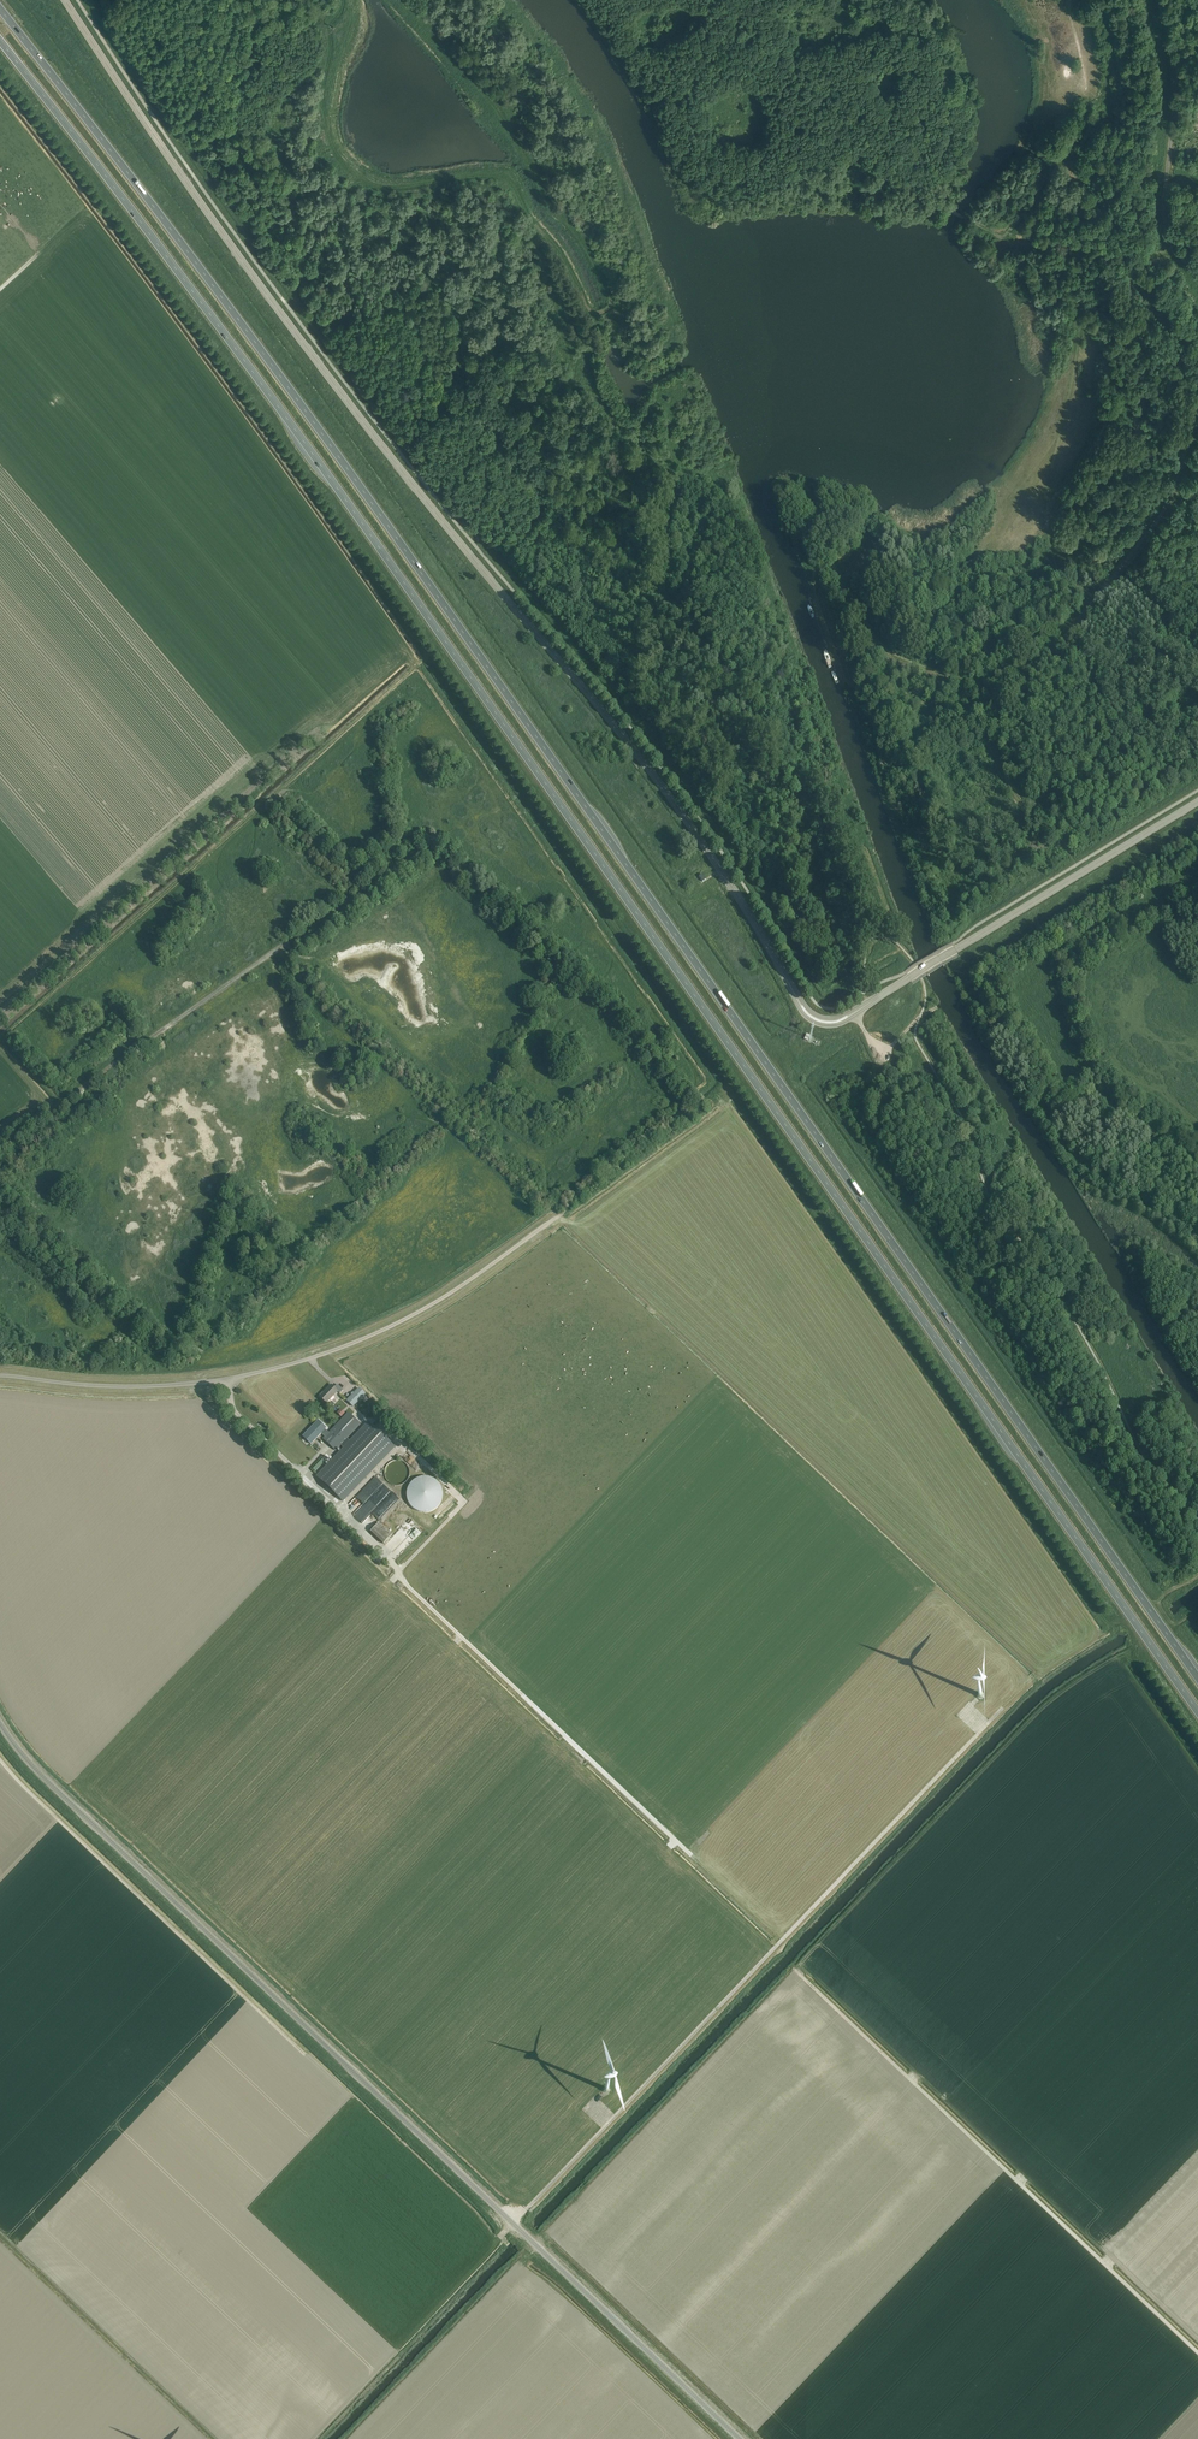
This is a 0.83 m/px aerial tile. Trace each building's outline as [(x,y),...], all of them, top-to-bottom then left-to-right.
[(591,858),(594,856),(587,846),(584,848),(591,858)] [(330,1385),(319,1397),(326,1403),(337,1392),(340,1394),(343,1390),(337,1384),(334,1388),(330,1385)] [(347,1400),(353,1406),(361,1398),(362,1398),(364,1396),(364,1395),(365,1394),(364,1394),(364,1393),(363,1392),(362,1392),(361,1391),(361,1390),(360,1389),(359,1389),(359,1388),(358,1389),(357,1389),(355,1391),(355,1392),(347,1400)] [(318,1421),(303,1436),(311,1444),(321,1433),(325,1437),(323,1439),(335,1450),(341,1445),(344,1448),(317,1477),(342,1501),(394,1447),(369,1422),(350,1442),(346,1439),(360,1424),(348,1413),(328,1433),(324,1429),(326,1428),(318,1421)] [(409,1474),(409,1473),(409,1472),(409,1471),(409,1470),(409,1469),(408,1468),(408,1467),(407,1466),(406,1465),(406,1464),(405,1463),(404,1463),(403,1462),(402,1461),(401,1461),(400,1461),(399,1460),(398,1460),(397,1460),(396,1460),(395,1460),(394,1461),(392,1461),(391,1461),(391,1462),(390,1463),(389,1463),(388,1464),(387,1465),(386,1466),(386,1467),(385,1468),(385,1469),(385,1470),(384,1471),(384,1472),(384,1473),(384,1474),(384,1475),(385,1476),(385,1477),(385,1478),(386,1479),(386,1480),(387,1481),(388,1482),(389,1483),(390,1483),(391,1484),(392,1485),(394,1485),(395,1485),(396,1485),(397,1485),(398,1485),(399,1485),(400,1485),(401,1485),(402,1484),(403,1484),(404,1483),(405,1483),(406,1482),(406,1481),(407,1480),(408,1479),(408,1478),(409,1477),(409,1476),(409,1475),(409,1474)] [(439,1491),(439,1490),(439,1489),(439,1487),(439,1486),(438,1485),(438,1484),(437,1483),(437,1482),(436,1481),(435,1480),(434,1479),(433,1478),(432,1478),(431,1477),(430,1477),(429,1476),(428,1476),(426,1476),(425,1476),(424,1476),(423,1476),(422,1476),(421,1477),(419,1477),(418,1478),(417,1478),(416,1479),(415,1480),(415,1481),(414,1482),(413,1483),(413,1484),(412,1485),(412,1486),(412,1487),(412,1489),(411,1490),(412,1491),(412,1492),(412,1493),(412,1494),(413,1496),(413,1497),(414,1498),(415,1499),(416,1500),(417,1501),(418,1502),(419,1502),(421,1503),(422,1503),(423,1503),(424,1503),(425,1503),(426,1503),(428,1503),(429,1503),(430,1503),(431,1502),(432,1502),(433,1501),(434,1500),(435,1499),(436,1499),(437,1498),(437,1497),(438,1496),(438,1494),(439,1493),(439,1492),(439,1491)] [(370,1496),(379,1488),(372,1481),(363,1489),(370,1496)] [(366,1530),(378,1543),(388,1534),(375,1521),(366,1530)]
